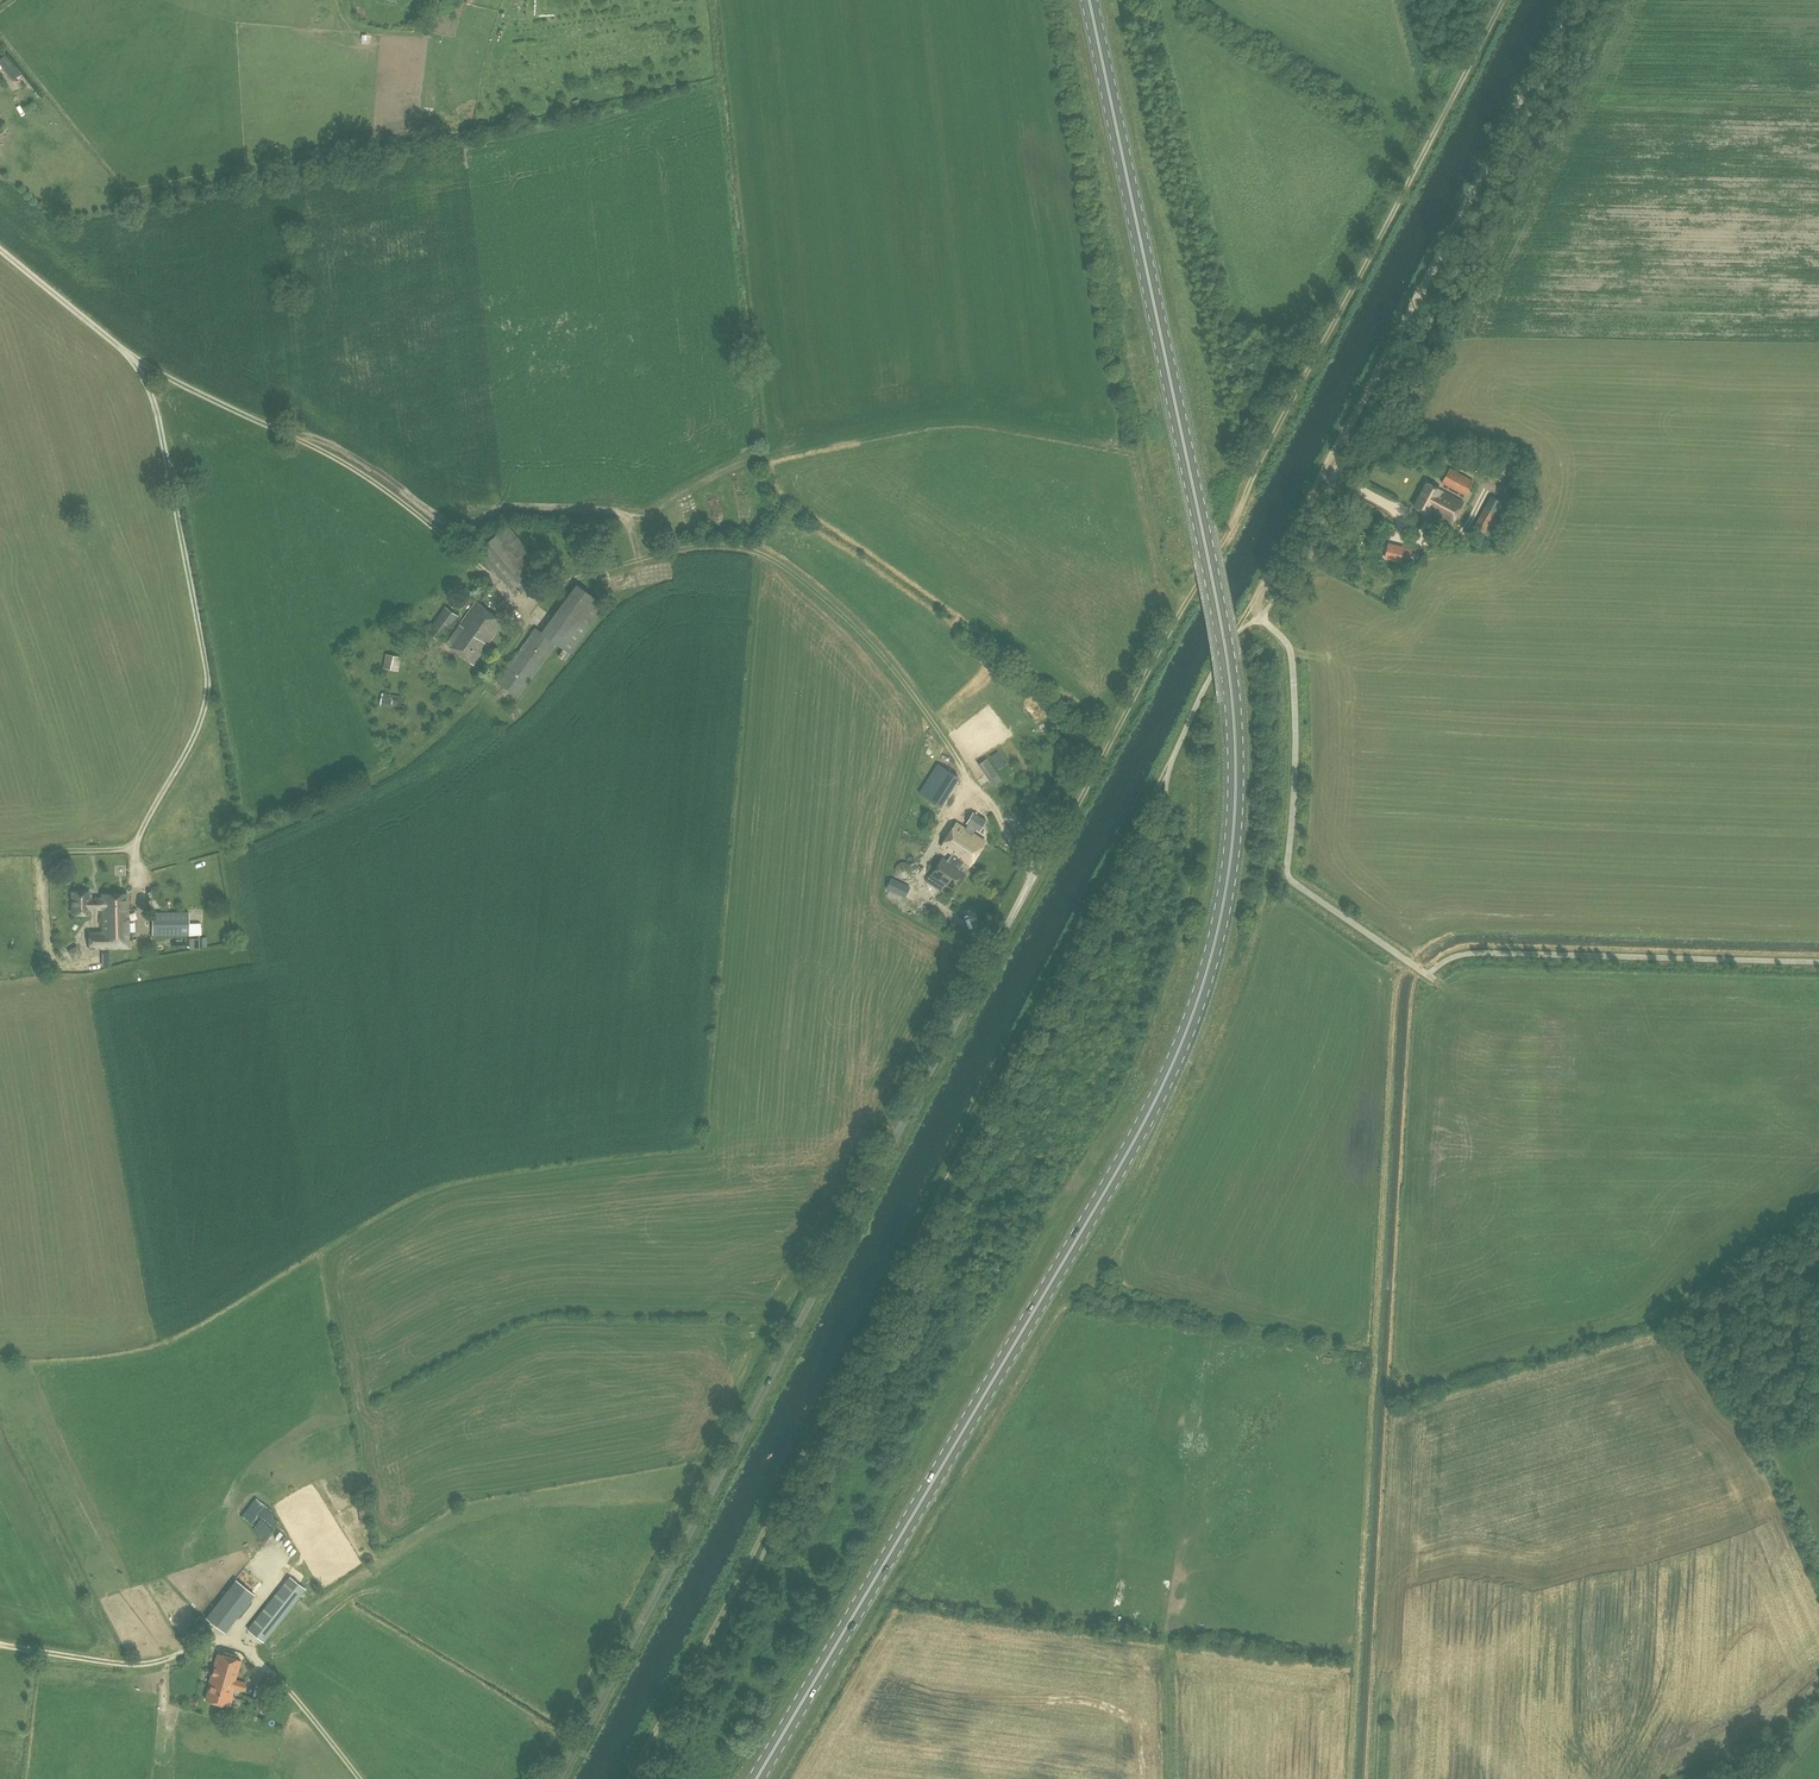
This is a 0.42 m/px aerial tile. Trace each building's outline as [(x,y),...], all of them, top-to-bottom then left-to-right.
[(2,67),(19,87),(27,80),(6,55),(0,60),(0,69),(2,67)] [(1450,468),(1442,482),(1465,495),(1473,480),(1450,468)] [(1442,491),(1428,483),(1415,506),(1428,514),(1429,512),(1452,525),(1463,504),(1441,492),(1442,491)] [(1473,528),(1487,536),(1489,537),(1499,518),(1494,515),(1502,502),(1491,496),(1473,528)] [(1395,546),(1392,558),(1405,562),(1409,549),(1395,546)] [(589,579),(581,588),(577,585),(542,633),(536,629),(498,682),(519,696),(556,644),(563,649),(558,656),(566,663),(606,606),(595,598),(602,589),(589,579)] [(476,602),(446,644),(474,665),(486,648),(485,648),(504,622),(476,602)] [(458,618),(444,608),(427,631),(441,641),(458,618)] [(402,658),(386,654),(383,669),(399,672),(402,658)] [(382,694),(380,706),(403,710),(405,698),(382,694)] [(984,765),(994,782),(1002,778),(991,760),(984,765)] [(934,768),(931,786),(940,787),(938,804),(948,806),(955,765),(943,763),(942,769),(934,768)] [(972,801),(960,819),(968,824),(965,829),(957,824),(941,847),(952,854),(950,857),(955,861),(956,859),(963,864),(965,862),(971,866),(986,843),(975,836),(990,812),(972,801)] [(959,870),(963,864),(956,859),(955,861),(950,857),(947,862),(942,859),(931,874),(952,888),(963,873),(959,870)] [(89,949),(116,949),(129,949),(128,894),(103,894),(103,899),(89,899),(89,892),(72,892),(72,914),(91,914),(91,910),(103,909),(103,933),(89,933),(89,949)] [(153,936),(190,935),(201,935),(201,924),(190,924),(190,913),(153,914),(153,936)] [(270,1562),(274,1567),(281,1561),(277,1556),(270,1562)] [(248,1629),(263,1643),(306,1589),(289,1576),(248,1629)] [(235,1580),(205,1617),(224,1634),(255,1595),(235,1580)] [(233,1697),(228,1696),(230,1691),(233,1692),(234,1688),(244,1690),(246,1683),(235,1680),(237,1672),(241,1660),(218,1653),(209,1684),(210,1685),(206,1700),(225,1706),(230,1707),(233,1697)]
